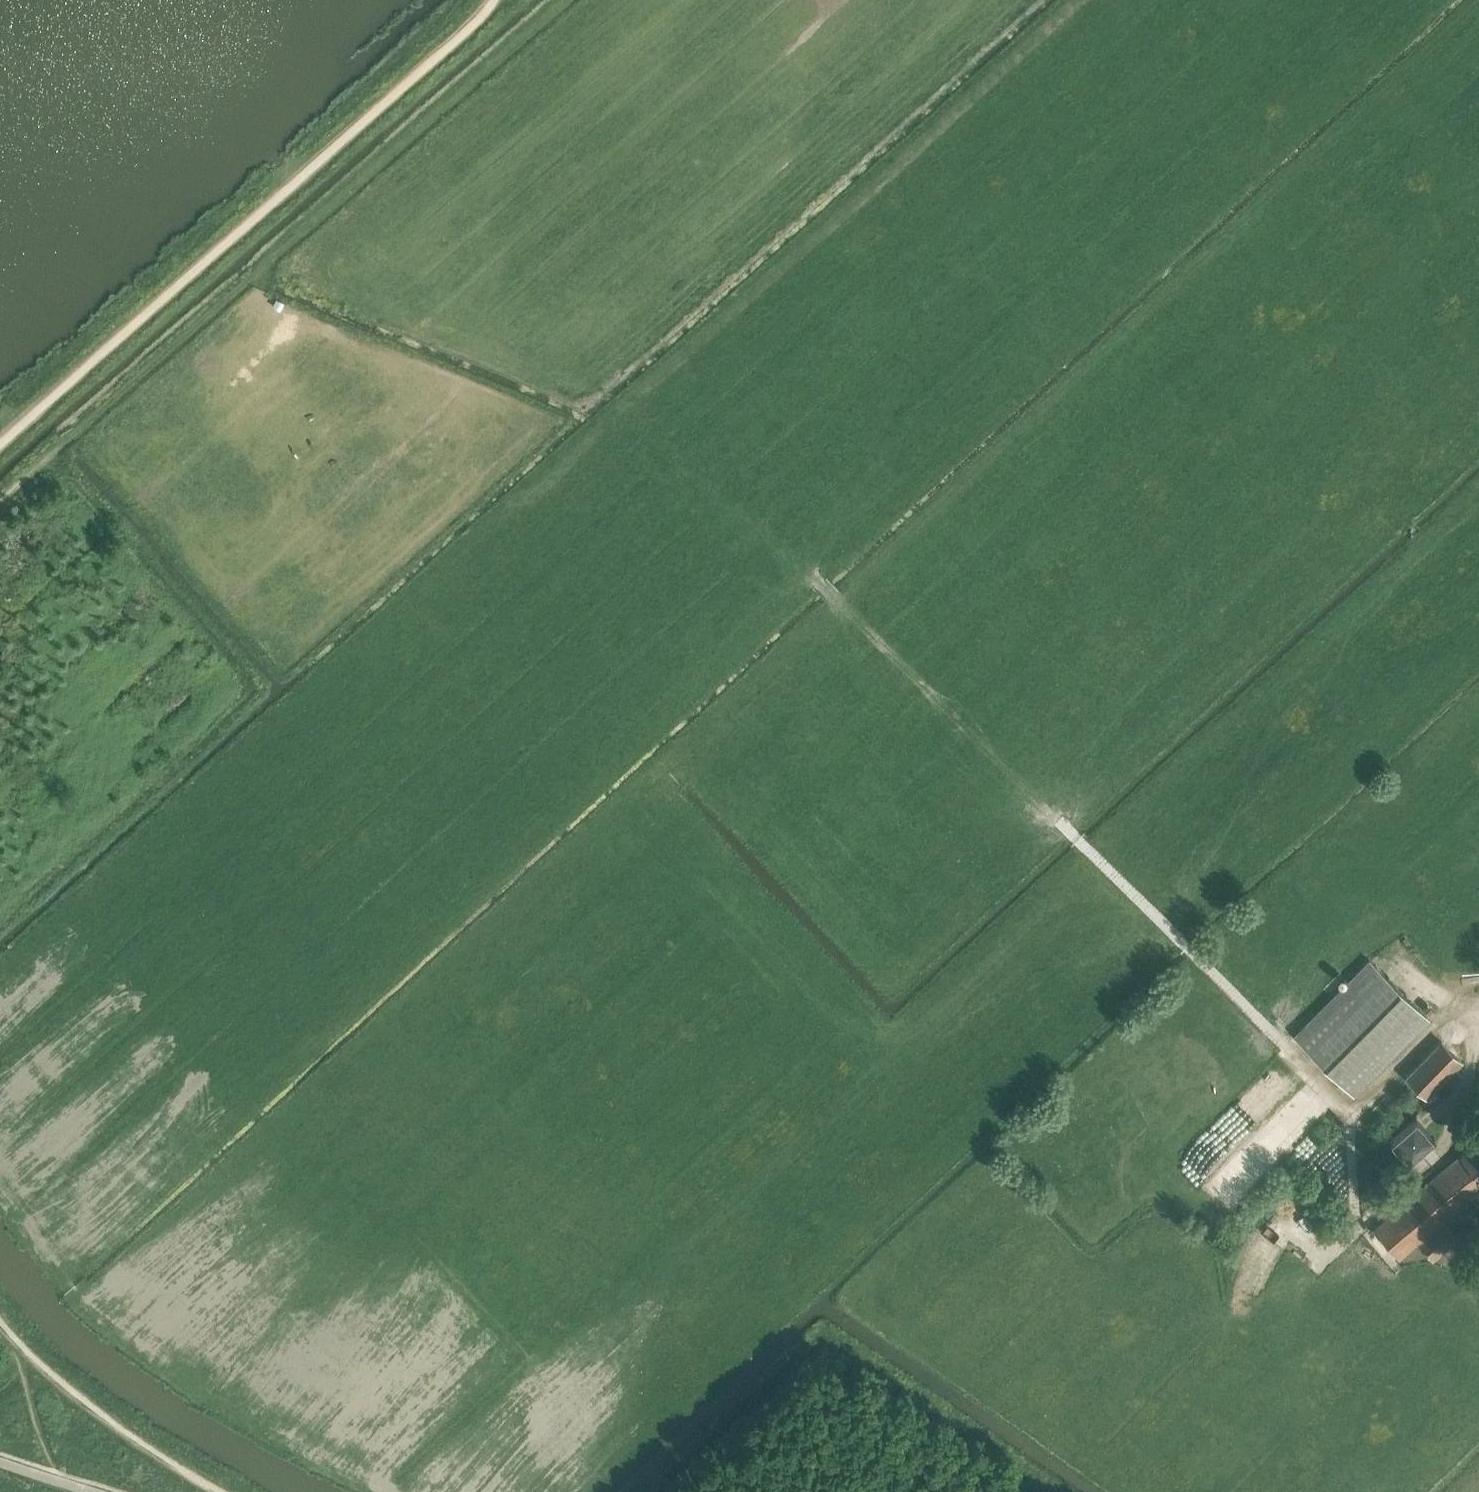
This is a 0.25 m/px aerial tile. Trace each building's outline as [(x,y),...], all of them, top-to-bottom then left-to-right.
[(1353,1095),(1421,1027),(1429,1019),(1370,960),(1294,1036),(1353,1095)] [(1426,1097),(1462,1061),(1441,1041),(1406,1077),(1426,1097)] [(1437,1141),(1414,1115),(1389,1138),(1411,1164),(1437,1141)] [(1478,1189),(1478,1139),(1420,1190),(1412,1180),(1396,1194),(1404,1203),(1374,1229),(1399,1258),(1418,1242),(1432,1259),(1460,1235),(1445,1218),(1451,1213),(1458,1222),(1474,1209),(1466,1200),(1478,1189)]
